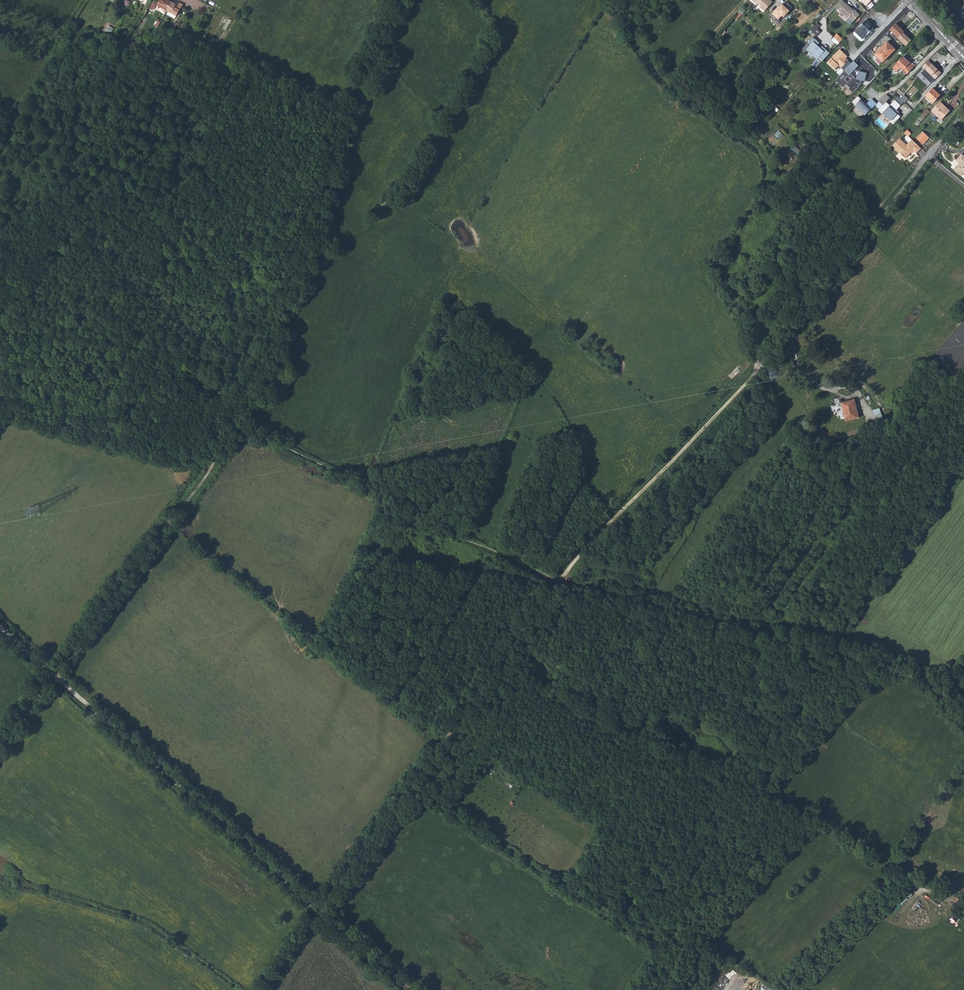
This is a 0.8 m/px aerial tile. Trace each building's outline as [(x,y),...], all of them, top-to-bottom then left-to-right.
[(164,13),(170,3),(165,0),(160,0),(155,9),(164,13)] [(765,11),(773,2),(771,0),(752,0),(765,11)] [(856,12),(844,0),(837,7),(849,19),(851,17),(854,21),(860,15),(856,11),(856,12)] [(779,5),(773,13),(777,17),(781,12),(784,15),(788,10),(788,9),(790,6),(785,2),(784,4),(782,3),(780,6),(779,5)] [(177,6),(170,3),(164,13),(175,19),(182,6),(178,4),(177,6)] [(742,7),(738,11),(740,13),(736,17),(738,20),(746,11),(742,7)] [(865,21),(859,27),(854,32),(863,40),(867,35),(873,28),(865,21)] [(818,23),(815,26),(811,30),(817,35),(821,31),(818,29),(821,26),(818,23)] [(891,30),(899,37),(904,32),(905,31),(897,23),(891,30)] [(109,25),(105,32),(111,34),(114,27),(109,25)] [(904,32),(899,37),(907,46),(912,40),(904,32)] [(837,33),(834,37),(840,42),(843,38),(837,33)] [(814,37),(803,49),(806,52),(809,49),(818,58),(820,56),(825,60),(831,53),(823,46),(821,48),(818,46),(821,42),(814,37)] [(895,50),(887,42),(875,54),(878,57),(875,60),(879,64),(882,61),(883,62),(895,50)] [(842,49),(830,62),(837,69),(841,65),(843,68),(851,61),(848,58),(850,57),(842,49)] [(909,63),(902,57),(892,67),(896,71),(900,68),(905,74),(914,66),(910,62),(909,63)] [(858,66),(853,61),(845,70),(835,80),(843,88),(846,85),(850,88),(849,89),(853,93),(856,89),(857,90),(860,86),(859,86),(862,83),(860,82),(862,80),(864,81),(866,73),(859,71),(857,79),(854,78),(854,77),(851,73),(858,66)] [(941,74),(927,61),(921,67),(924,70),(920,74),(931,84),(941,74)] [(940,95),(933,88),(926,95),(933,102),(940,95)] [(879,102),(882,106),(885,103),(889,99),(886,95),(879,102)] [(871,108),(858,96),(852,102),(865,115),(871,108)] [(889,106),(885,103),(882,106),(886,109),(884,112),(880,108),(879,109),(878,111),(881,114),(882,113),(890,120),(893,117),(896,120),(899,117),(897,114),(898,113),(895,110),(900,106),(894,100),(889,106)] [(950,111),(940,101),(932,110),(942,120),(950,111)] [(930,112),(928,109),(919,118),(922,121),(930,112)] [(923,132),(916,138),(923,145),(929,138),(923,132)] [(910,153),(912,151),(913,152),(915,154),(921,149),(912,140),(906,145),(903,142),(899,138),(893,145),(895,147),(894,149),(896,150),(904,159),(910,153)] [(957,162),(960,165),(958,167),(955,171),(962,177),(963,175),(963,157),(962,155),(957,162)] [(762,339),(764,340),(767,337),(772,330),(771,329),(766,334),(762,339)] [(776,333),(772,330),(767,337),(764,340),(765,341),(769,336),(771,337),(776,333)] [(859,417),(854,399),(841,403),(846,421),(859,417)] [(876,419),(882,417),(880,407),(874,409),(876,419)] [(476,536),(482,538),(486,532),(479,529),(476,536)]
